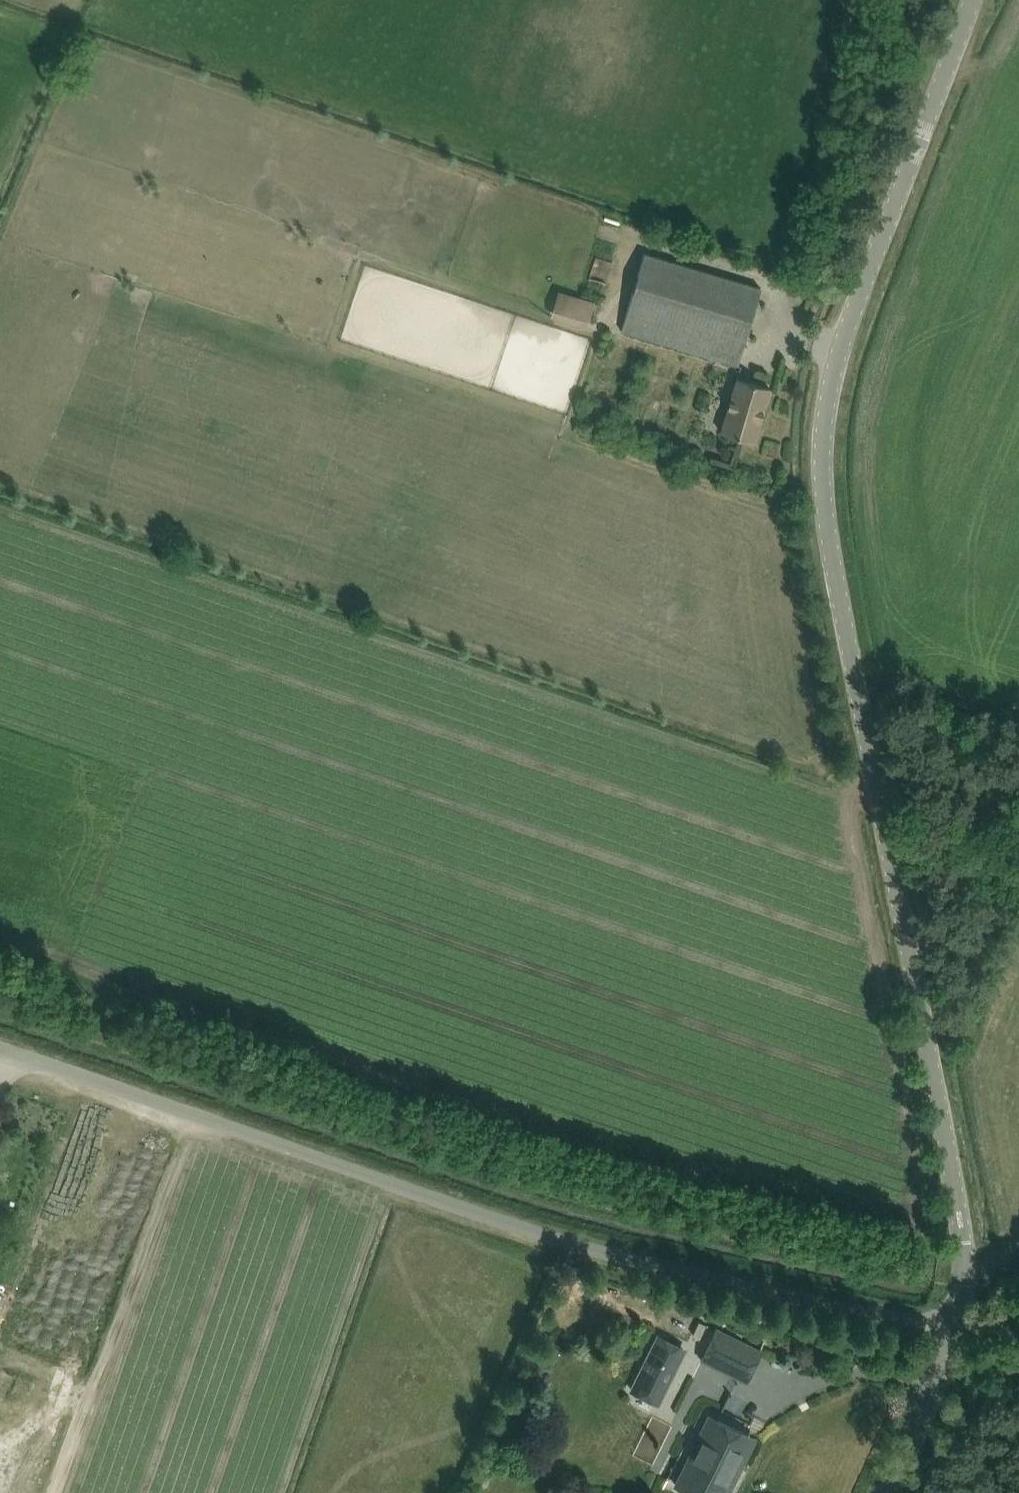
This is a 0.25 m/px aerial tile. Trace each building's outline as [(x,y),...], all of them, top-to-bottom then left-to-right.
[(624,329),(719,360),(738,366),(762,288),(743,282),(649,252),(624,329)] [(595,301),(559,290),(551,316),(587,327),(595,301)] [(737,378),(721,431),(754,441),(770,388),(737,378)] [(703,1359),(728,1372),(746,1380),(761,1350),(717,1329),(708,1347),(703,1359)] [(658,1331),(630,1388),(660,1403),(688,1345),(658,1331)] [(694,1492),(728,1492),(733,1482),(726,1479),(747,1434),(710,1416),(688,1458),(696,1462),(683,1487),(694,1492)]
